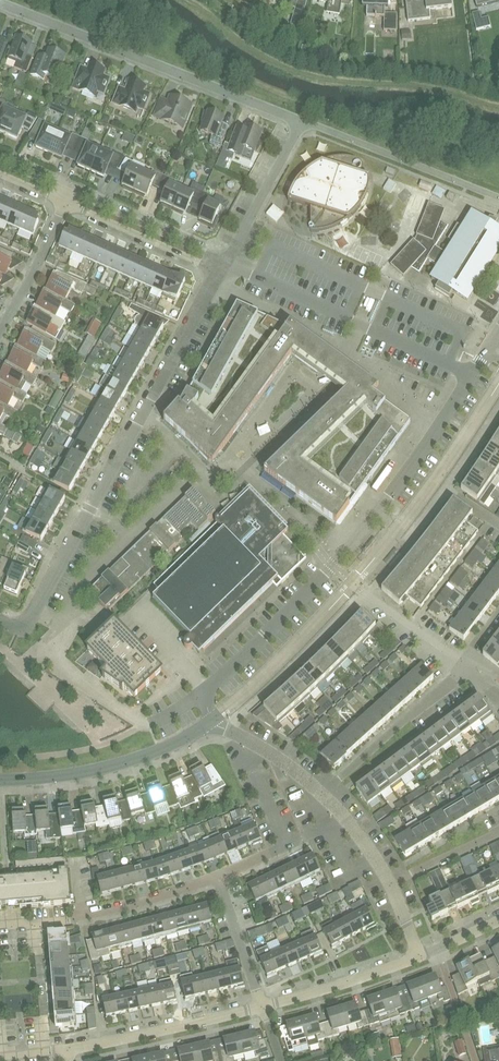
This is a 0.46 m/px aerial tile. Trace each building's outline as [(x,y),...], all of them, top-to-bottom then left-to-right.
[(291,1),(290,7),(295,9),(296,9),(298,0),(287,0),(291,1)] [(328,2),(327,13),(340,15),(342,0),(315,0),(328,2)] [(367,8),(367,17),(384,17),(384,31),(397,31),(397,14),(385,14),(385,8),(389,8),(389,0),(363,0),(363,8),(367,8)] [(408,22),(431,19),(430,11),(452,8),(451,0),(422,0),(422,1),(416,2),(416,0),(406,0),(408,22)] [(479,12),(472,14),(476,30),(491,27),(488,17),(481,19),(479,12)] [(294,13),(291,25),(300,28),(303,15),(294,13)] [(410,31),(401,31),(402,40),(410,39),(410,31)] [(33,57),(26,55),(31,42),(17,36),(8,59),(16,63),(14,68),(27,72),(33,57)] [(56,79),(65,55),(49,49),(45,58),(38,55),(31,75),(44,80),(46,75),(56,79)] [(90,65),(88,70),(81,67),(73,88),(95,96),(97,92),(104,94),(110,79),(103,76),(105,71),(95,67),(90,65)] [(19,73),(15,85),(22,87),(26,76),(19,73)] [(130,81),(128,86),(126,91),(119,88),(113,103),(135,112),(137,107),(144,110),(150,94),(143,92),(145,87),(130,81)] [(154,117),(174,125),(183,128),(192,106),(175,99),(173,104),(161,99),(154,117)] [(15,113),(4,108),(6,104),(0,101),(0,132),(6,134),(15,113)] [(220,148),(229,125),(222,122),(223,120),(215,117),(216,115),(208,112),(207,114),(204,113),(203,121),(204,122),(201,131),(212,135),(210,144),(220,148)] [(15,113),(6,134),(18,139),(23,128),(29,131),(37,117),(28,113),(26,118),(15,113)] [(49,153),(59,129),(58,132),(45,126),(47,123),(39,119),(31,134),(38,137),(37,139),(39,140),(36,148),(49,153)] [(225,143),(220,155),(228,158),(231,159),(233,153),(244,157),(251,160),(254,152),(255,150),(257,150),(261,143),(258,142),(262,133),(254,130),(253,132),(246,129),(245,131),(237,128),(231,146),(225,143)] [(74,153),(81,138),(73,134),(72,135),(59,129),(49,153),(62,159),(65,151),(68,152),(68,150),(74,153)] [(91,172),(100,150),(87,145),(89,141),(81,138),(74,153),(80,155),(79,157),(81,158),(78,166),(91,172)] [(100,150),(91,172),(104,177),(107,170),(110,171),(111,169),(116,171),(124,157),(115,153),(113,156),(100,150)] [(288,199),(288,201),(311,208),(311,226),(310,226),(309,227),(309,228),(310,229),(310,230),(311,230),(311,232),(313,232),(316,232),(319,232),(323,231),(327,230),(331,229),(334,228),(338,226),(341,224),(342,227),(349,222),(347,220),(349,219),(351,217),(353,216),(355,214),(356,212),(358,210),(360,207),(361,206),(364,207),(369,195),(367,194),(368,192),(368,191),(369,189),(369,187),(369,184),(370,182),(369,181),(369,178),(369,177),(357,173),(357,171),(358,171),(359,171),(360,170),(361,170),(361,169),(361,168),(361,167),(361,166),(361,165),(360,165),(360,164),(359,164),(358,163),(357,163),(357,161),(356,160),(353,160),(351,159),(349,158),(347,158),(345,158),(343,158),(340,158),(340,156),(327,157),(328,160),(325,161),(323,162),(319,164),(318,164),(316,166),(314,167),(311,168),(310,170),(308,168),(302,172),(304,175),(301,177),(298,180),(296,183),(295,185),(294,186),(293,188),(292,190),(290,193),(290,195),(289,197),(288,199)] [(139,165),(133,162),(126,159),(119,171),(127,175),(123,185),(122,185),(125,187),(124,189),(134,193),(143,172),(137,169),(139,165)] [(159,189),(165,176),(153,171),(150,175),(143,172),(134,193),(144,197),(145,195),(147,197),(148,196),(147,196),(152,186),(159,189)] [(172,210),(182,189),(175,186),(177,182),(165,176),(159,189),(166,192),(161,202),(161,203),(163,204),(163,206),(172,210)] [(383,189),(391,193),(396,184),(389,180),(383,189)] [(433,187),(421,182),(419,187),(431,192),(433,187)] [(197,206),(203,193),(205,190),(192,184),(189,192),(182,189),(172,210),(182,215),(183,213),(186,214),(186,213),(190,203),(197,206)] [(215,196),(214,198),(203,193),(197,206),(204,209),(200,219),(199,219),(199,220),(202,221),(201,223),(213,229),(218,218),(216,217),(220,207),(221,207),(224,200),(215,196)] [(446,198),(453,202),(456,197),(450,193),(446,198)] [(16,206),(5,201),(0,212),(0,221),(8,224),(16,206)] [(447,254),(435,247),(449,226),(441,221),(445,210),(429,204),(416,235),(417,236),(414,240),(391,265),(404,277),(411,268),(419,273),(428,260),(439,267),(432,279),(439,283),(435,289),(449,299),(453,292),(467,301),(498,250),(498,231),(494,228),(497,222),(497,221),(480,214),(478,218),(472,214),(463,228),(457,225),(448,240),(454,243),(447,254)] [(19,229),(27,211),(16,206),(8,224),(19,229)] [(277,223),(284,214),(274,206),(266,215),(277,223)] [(27,211),(19,229),(33,235),(39,221),(37,220),(39,215),(27,211)] [(73,253),(81,234),(70,229),(68,234),(65,233),(59,247),(73,253)] [(84,258),(93,239),(81,234),(73,253),(84,258)] [(2,238),(0,243),(8,246),(10,241),(2,238)] [(95,263),(104,244),(93,239),(84,258),(95,263)] [(19,251),(21,246),(14,243),(12,248),(19,251)] [(107,268),(115,249),(104,244),(95,263),(107,268)] [(3,274),(5,275),(12,264),(10,263),(15,255),(0,248),(0,272),(3,274)] [(118,273),(126,255),(115,249),(107,268),(118,273)] [(129,278),(138,260),(126,255),(118,273),(129,278)] [(141,283),(149,265),(138,260),(129,278),(141,283)] [(65,271),(67,266),(59,263),(57,268),(65,271)] [(152,288),(160,270),(149,265),(141,283),(152,288)] [(76,276),(78,271),(71,268),(68,273),(76,276)] [(163,294),(172,275),(160,270),(152,288),(163,293),(163,294)] [(78,271),(76,276),(84,279),(86,275),(78,271)] [(86,286),(87,285),(65,274),(60,282),(53,278),(46,289),(54,294),(54,293),(65,300),(71,289),(81,295),(83,291),(93,297),(97,290),(86,286)] [(163,294),(163,293),(162,296),(175,302),(176,299),(177,300),(185,281),(172,275),(163,294)] [(97,289),(99,284),(92,281),(90,286),(97,289)] [(99,284),(97,289),(105,293),(107,288),(99,284)] [(121,296),(124,292),(116,288),(114,293),(121,296)] [(124,292),(121,296),(129,300),(131,295),(124,292)] [(75,305),(65,300),(54,293),(54,294),(51,299),(43,295),(37,306),(44,310),(56,317),(56,316),(61,308),(71,314),(75,305)] [(144,306),(146,302),(139,298),(137,303),(144,306)] [(146,302),(144,306),(152,310),(154,305),(146,302)] [(290,325),(288,328),(282,337),(281,336),(285,326),(237,304),(181,406),(179,405),(164,421),(188,443),(209,465),(211,463),(213,465),(292,356),(322,377),(331,355),(290,325)] [(115,314),(120,316),(124,309),(119,307),(115,314)] [(163,315),(165,310),(158,307),(155,312),(163,315)] [(164,328),(156,323),(159,317),(141,309),(139,312),(140,315),(137,315),(135,319),(136,323),(134,326),(140,329),(140,328),(158,338),(164,328)] [(64,321),(56,316),(56,317),(44,310),(41,316),(33,311),(27,323),(56,339),(66,322),(64,321)] [(115,324),(120,316),(115,314),(111,321),(115,324)] [(103,334),(108,337),(112,330),(107,327),(103,334)] [(152,348),(158,338),(140,328),(140,329),(134,338),(152,348)] [(98,333),(91,329),(88,335),(94,339),(98,333)] [(37,356),(42,347),(52,353),(56,345),(35,333),(32,339),(24,334),(18,346),(25,350),(37,356)] [(104,344),(108,337),(103,334),(99,342),(104,344)] [(96,340),(88,336),(85,341),(93,346),(96,340)] [(146,359),(152,348),(134,338),(128,349),(146,359)] [(92,355),(96,358),(100,350),(96,348),(92,355)] [(140,369),(146,359),(128,349),(122,359),(140,369)] [(47,362),(37,356),(25,350),(22,355),(15,351),(8,362),(16,367),(16,366),(27,373),(32,364),(42,370),(47,362)] [(92,365),(96,358),(92,355),(87,362),(92,365)] [(411,423),(373,395),(379,390),(331,355),(322,377),(345,395),(264,473),(336,525),(411,423)] [(134,379),(140,369),(122,359),(116,369),(134,379)] [(27,373),(16,366),(16,367),(13,372),(5,368),(0,376),(0,380),(6,383),(18,390),(18,389),(23,381),(32,387),(37,378),(27,373)] [(74,366),(69,370),(72,374),(78,370),(74,366)] [(81,376),(85,370),(86,368),(82,366),(77,374),(81,376)] [(128,389),(134,379),(116,369),(119,371),(113,380),(113,381),(128,389)] [(78,382),(81,376),(77,374),(73,380),(78,382)] [(113,381),(113,380),(106,376),(100,387),(101,387),(122,400),(128,389),(113,381)] [(18,389),(18,390),(6,383),(3,389),(0,387),(0,402),(8,406),(13,398),(23,403),(28,395),(18,389)] [(117,410),(122,400),(101,387),(96,398),(101,401),(117,410)] [(68,396),(73,398),(77,391),(72,388),(68,396)] [(69,405),(73,398),(68,396),(64,403),(69,405)] [(111,420),(117,410),(101,401),(96,411),(95,411),(111,420)] [(8,406),(0,402),(0,420),(3,414),(13,420),(18,412),(8,406)] [(56,416),(61,419),(65,412),(61,409),(56,416)] [(95,411),(96,411),(93,409),(87,420),(105,430),(111,420),(95,411)] [(57,426),(61,419),(56,416),(52,423),(57,426)] [(99,440),(105,430),(87,420),(81,430),(99,440)] [(0,424),(0,435),(4,437),(4,436),(12,441),(17,445),(22,437),(8,429),(0,424)] [(45,437),(49,439),(53,433),(49,430),(45,437)] [(98,443),(99,440),(81,430),(76,441),(79,443),(93,451),(98,443)] [(46,445),(49,439),(45,437),(41,443),(46,445)] [(496,437),(490,446),(498,452),(498,439),(496,437)] [(93,451),(79,443),(76,441),(74,443),(70,451),(87,461),(93,451)] [(490,446),(485,455),(498,464),(498,452),(490,446)] [(33,457),(38,459),(41,453),(37,451),(33,457)] [(81,471),(87,461),(70,451),(64,461),(81,471)] [(498,474),(498,464),(485,455),(479,464),(498,476),(498,474)] [(34,466),(38,459),(33,457),(30,463),(34,466)] [(58,471),(76,481),(81,471),(64,461),(59,458),(53,468),(57,470),(58,471)] [(498,476),(479,464),(473,472),(497,488),(498,484),(498,477),(498,476)] [(58,471),(57,470),(51,481),(70,492),(76,481),(58,471)] [(491,497),(497,488),(473,472),(467,481),(491,497)] [(17,486),(21,488),(25,482),(20,479),(17,486)] [(491,497),(467,481),(461,490),(485,506),(491,497)] [(17,495),(21,488),(17,486),(13,492),(17,495)] [(42,500),(59,510),(65,499),(46,489),(40,500),(41,500),(42,500)] [(160,592),(160,591),(153,598),(190,637),(185,641),(185,642),(184,642),(184,643),(184,644),(184,645),(184,646),(185,646),(185,647),(186,648),(187,648),(188,649),(189,649),(190,648),(191,648),(192,647),(196,643),(204,651),(272,584),(277,589),(306,560),(284,536),(288,532),(250,492),(237,504),(221,519),(220,518),(219,518),(218,518),(217,518),(216,518),(216,519),(215,519),(215,520),(215,521),(215,522),(216,522),(216,523),(217,524),(161,578),(168,585),(160,592)] [(89,592),(108,612),(184,538),(180,534),(192,523),(199,530),(216,514),(197,494),(189,501),(186,497),(89,592)] [(2,504),(6,507),(10,501),(6,498),(2,504)] [(53,520),(59,510),(42,500),(41,500),(35,511),(38,512),(38,511),(53,520)] [(407,597),(421,608),(478,532),(466,523),(473,514),(453,500),(447,509),(434,526),(428,534),(415,550),(409,558),(395,574),(382,590),(400,606),(407,597)] [(47,530),(53,520),(38,511),(38,512),(32,521),(32,522),(47,530)] [(32,522),(32,521),(29,519),(23,530),(41,541),(47,530),(32,522)] [(377,542),(374,539),(362,552),(366,555),(377,542)] [(482,540),(477,546),(485,552),(490,546),(482,540)] [(20,541),(19,541),(16,547),(28,554),(31,548),(23,543),(20,541)] [(470,556),(478,562),(483,555),(475,549),(470,556)] [(398,552),(396,550),(384,564),(387,566),(398,552)] [(473,568),(478,562),(470,556),(465,562),(473,568)] [(3,578),(8,566),(10,561),(1,557),(0,560),(0,577),(3,578)] [(8,566),(3,578),(0,584),(5,587),(4,590),(17,595),(21,586),(23,587),(25,582),(23,581),(28,568),(21,565),(19,571),(13,568),(8,566)] [(456,575),(464,580),(469,574),(461,568),(456,575)] [(492,573),(485,582),(498,593),(498,578),(492,573)] [(468,584),(464,580),(456,575),(451,581),(463,590),(468,584)] [(154,585),(160,591),(160,592),(168,585),(161,578),(154,585)] [(498,594),(498,593),(485,582),(478,592),(493,603),(498,594)] [(454,593),(453,591),(455,589),(449,584),(441,593),(449,599),(454,593)] [(486,612),(493,603),(478,592),(471,601),(486,612)] [(444,606),(449,599),(441,593),(436,600),(444,606)] [(478,621),(486,612),(471,601),(464,610),(478,621)] [(434,603),(429,609),(436,615),(441,608),(434,603)] [(471,631),(478,621),(464,610),(457,620),(471,631)] [(361,613),(354,621),(370,636),(374,640),(382,632),(361,613)] [(464,641),(471,631),(457,620),(449,630),(464,641)] [(363,644),(370,636),(354,621),(347,628),(363,644)] [(124,688),(134,698),(147,686),(162,672),(114,623),(99,638),(87,650),(108,671),(103,675),(102,676),(123,690),(123,689),(124,688)] [(356,652),(363,644),(347,628),(340,636),(356,652)] [(348,659),(356,652),(340,636),(332,643),(348,659)] [(497,636),(490,645),(498,652),(498,637),(497,636)] [(389,655),(395,650),(400,645),(397,641),(386,651),(389,655)] [(341,666),(348,659),(332,643),(325,651),(341,666)] [(490,645),(483,655),(498,667),(498,652),(490,645)] [(408,650),(404,646),(399,650),(403,654),(408,650)] [(333,674),(341,666),(325,651),(318,658),(333,674)] [(383,660),(389,655),(386,651),(380,656),(383,660)] [(399,658),(395,654),(390,659),(393,663),(399,658)] [(326,681),(333,674),(318,658),(310,665),(326,681)] [(370,665),(373,669),(379,664),(375,660),(370,665)] [(390,666),(386,662),(381,666),(385,670),(390,666)] [(318,689),(326,681),(310,665),(303,672),(318,689)] [(367,674),(373,669),(370,665),(364,670),(367,674)] [(412,673),(424,687),(434,679),(422,665),(412,673)] [(381,674),(377,670),(372,674),(376,678),(381,674)] [(310,696),(318,689),(303,672),(295,679),(310,696)] [(416,695),(424,687),(412,673),(404,681),(416,695)] [(354,680),(357,683),(363,678),(359,674),(354,680)] [(372,682),(369,678),(364,682),(367,686),(372,682)] [(302,703),(310,696),(295,679),(287,686),(302,703)] [(351,689),(357,683),(354,680),(348,685),(351,689)] [(407,703),(416,695),(404,681),(395,689),(407,703)] [(364,689),(360,685),(355,690),(358,694),(364,689)] [(295,710),(302,703),(287,686),(280,693),(295,710)] [(338,694),(341,698),(347,693),(343,689),(338,694)] [(398,710),(407,703),(395,689),(386,697),(398,710)] [(287,717),(295,710),(280,693),(272,700),(287,717)] [(355,697),(351,693),(346,698),(350,702),(355,697)] [(336,703),(341,698),(338,694),(332,699),(336,703)] [(389,718),(398,710),(386,697),(377,705),(389,718)] [(469,705),(482,723),(492,715),(479,697),(469,705)] [(279,724),(287,717),(272,700),(264,707),(266,710),(261,714),(258,711),(253,715),(278,732),(283,728),(279,724)] [(346,705),(342,701),(337,706),(341,710),(346,705)] [(322,708),(325,712),(331,707),(328,703),(322,708)] [(381,726),(389,718),(377,705),(369,713),(381,726)] [(482,723),(469,705),(459,712),(470,728),(480,721),(482,723)] [(320,717),(325,712),(322,708),(316,713),(320,717)] [(337,713),(334,709),(329,714),(332,718),(337,713)] [(460,735),(470,728),(459,712),(449,720),(460,735)] [(372,734),(381,726),(369,713),(360,721),(372,734)] [(306,723),(309,726),(315,721),(311,717),(306,723)] [(328,721),(325,717),(320,722),(323,725),(328,721)] [(450,743),(460,735),(449,720),(439,727),(450,743)] [(363,742),(372,734),(360,721),(351,728),(363,742)] [(304,732),(309,726),(306,723),(303,725),(300,728),(304,732)] [(441,750),(450,743),(439,727),(429,735),(441,750)] [(354,750),(363,742),(351,728),(342,736),(354,750)] [(301,734),(298,730),(289,738),(293,741),(301,734)] [(488,730),(481,735),(486,742),(493,737),(488,730)] [(302,748),(310,741),(305,735),(296,742),(301,748),(302,748)] [(431,757),(441,750),(429,735),(419,742),(432,760),(433,759),(431,757)] [(346,757),(354,750),(342,736),(334,744),(332,742),(346,759),(347,758),(346,757)] [(493,738),(487,742),(490,746),(496,742),(493,738)] [(334,769),(346,759),(332,742),(320,753),(334,769)] [(422,767),(432,760),(419,742),(409,749),(422,767)] [(483,744),(477,749),(480,753),(486,749),(483,744)] [(422,767),(409,749),(399,757),(411,772),(420,765),(422,767)] [(473,751),(466,756),(469,760),(476,756),(473,751)] [(495,757),(492,752),(485,756),(488,761),(495,757)] [(401,779),(411,772),(399,757),(389,764),(402,782),(403,782),(401,779)] [(463,758),(456,763),(459,767),(465,763),(463,758)] [(484,763),(481,758),(475,762),(477,767),(484,763)] [(200,790),(212,784),(213,787),(223,782),(213,768),(205,772),(201,764),(197,766),(196,765),(192,767),(193,769),(189,771),(194,779),(200,790)] [(392,789),(402,782),(389,764),(379,772),(392,789)] [(452,765),(446,770),(449,774),(455,770),(452,765)] [(473,769),(471,765),(464,769),(467,773),(473,769)] [(392,790),(392,789),(379,772),(369,779),(381,795),(390,787),(392,790)] [(435,784),(438,781),(445,777),(442,772),(432,779),(435,784)] [(464,778),(461,774),(455,778),(458,782),(464,778)] [(194,779),(184,783),(181,775),(177,776),(176,775),(172,776),(173,778),(169,780),(172,788),(177,800),(188,796),(190,802),(203,797),(200,790),(194,779)] [(498,801),(498,788),(493,778),(483,785),(494,804),(498,801)] [(368,804),(381,795),(369,779),(356,789),(368,804)] [(428,788),(435,784),(432,779),(425,784),(428,788)] [(454,785),(451,780),(444,784),(447,789),(454,785)] [(172,788),(163,791),(160,783),(158,784),(157,782),(148,785),(149,787),(147,788),(150,796),(155,809),(167,804),(169,808),(179,805),(177,800),(172,788)] [(483,810),(494,804),(483,785),(482,785),(483,787),(473,793),(483,810)] [(443,791),(440,787),(434,791),(437,796),(443,791)] [(422,788),(416,792),(419,796),(425,792),(422,788)] [(141,799),(138,790),(134,792),(133,790),(129,791),(130,793),(125,794),(128,803),(132,816),(145,812),(146,815),(156,812),(155,809),(150,796),(141,799)] [(433,798),(430,793),(423,798),(426,802),(433,798)] [(472,816),(483,810),(473,793),(463,799),(462,797),(461,797),(472,816)] [(412,794),(405,798),(408,803),(415,799),(412,794)] [(118,805),(116,797),(112,798),(111,796),(107,797),(107,799),(103,800),(105,809),(109,826),(110,829),(121,826),(123,824),(122,822),(133,819),(132,816),(128,803),(118,805)] [(462,823),(472,816),(461,797),(450,804),(462,823)] [(422,804),(419,800),(413,804),(415,809),(422,804)] [(96,811),(94,802),(90,803),(89,801),(85,802),(85,804),(81,804),(82,813),(85,826),(96,824),(97,828),(109,826),(105,809),(96,811)] [(401,801),(395,805),(398,809),(404,805),(401,801)] [(451,829),(462,823),(450,804),(440,810),(451,829)] [(73,815),(71,806),(67,806),(67,805),(62,805),(62,807),(58,808),(59,817),(61,830),(74,828),(75,834),(86,832),(85,826),(82,813),(73,815)] [(393,811),(389,806),(382,810),(386,815),(393,811)] [(50,831),(51,839),(62,838),(61,830),(59,817),(49,817),(49,809),(44,809),(44,807),(39,807),(40,809),(35,810),(36,818),(37,832),(50,831)] [(412,811),(409,807),(402,811),(405,815),(412,811)] [(26,819),(26,810),(21,810),(21,809),(17,809),(17,811),(12,811),(13,833),(27,832),(27,836),(37,835),(37,832),(36,818),(26,819)] [(440,835),(451,829),(440,810),(439,810),(441,813),(431,819),(430,816),(429,816),(440,835)] [(430,842),(440,835),(429,816),(418,823),(430,842)] [(392,817),(379,825),(383,831),(395,823),(392,817)] [(406,826),(408,829),(419,848),(430,842),(418,823),(417,820),(406,826)] [(243,829),(250,845),(252,844),(253,846),(263,841),(262,841),(254,824),(243,829)] [(239,849),(250,845),(243,829),(233,833),(232,831),(231,831),(239,849)] [(405,856),(419,848),(408,829),(394,837),(405,856)] [(228,854),(239,849),(231,831),(220,836),(228,854)] [(220,836),(219,833),(208,838),(217,859),(228,854),(220,836)] [(206,864),(217,859),(208,838),(204,840),(206,845),(199,847),(206,864)] [(194,868),(206,864),(199,847),(189,851),(188,849),(187,849),(194,868)] [(183,871),(194,868),(187,849),(176,853),(183,871)] [(172,875),(183,871),(176,853),(165,856),(172,875)] [(302,860),(311,878),(316,876),(315,873),(321,871),(312,854),(313,853),(304,857),(304,859),(302,860)] [(160,879),(172,875),(165,856),(164,857),(165,859),(155,863),(160,879)] [(16,862),(16,868),(66,863),(66,857),(16,862)] [(300,883),(311,878),(302,860),(291,865),(300,883)] [(148,883),(143,866),(142,861),(130,864),(131,866),(136,885),(148,883)] [(148,883),(160,879),(155,863),(143,866),(148,883)] [(475,879),(482,893),(486,891),(488,894),(498,889),(490,872),(480,876),(475,864),(469,867),(472,872),(475,879)] [(289,889),(300,883),(291,865),(281,871),(289,889)] [(125,888),(136,885),(131,866),(120,869),(125,888)] [(490,872),(498,889),(498,868),(490,872)] [(113,891),(125,888),(120,869),(119,869),(120,872),(109,875),(113,891)] [(19,904),(20,904),(20,908),(71,904),(68,870),(59,871),(59,875),(17,878),(19,904)] [(279,894),(289,889),(281,871),(270,876),(279,894)] [(111,892),(113,891),(109,875),(97,878),(102,896),(101,896),(101,897),(111,894),(111,892)] [(268,899),(279,894),(270,876),(260,881),(268,899)] [(19,904),(17,878),(8,879),(6,879),(0,880),(0,910),(2,910),(1,906),(8,905),(10,905),(19,904)] [(445,878),(439,881),(451,907),(456,905),(457,908),(468,903),(460,886),(450,890),(445,878)] [(477,895),(482,893),(475,879),(460,886),(468,903),(470,902),(472,905),(480,901),(477,895)] [(268,899),(260,881),(257,882),(256,880),(247,885),(248,885),(256,902),(266,897),(268,899)] [(447,909),(451,907),(439,881),(434,883),(439,896),(429,900),(433,909),(428,911),(432,920),(448,913),(447,909)] [(324,887),(328,894),(333,891),(329,884),(324,887)] [(349,902),(355,899),(349,887),(342,890),(349,902)] [(306,895),(309,902),(314,900),(311,893),(306,895)] [(332,895),(335,902),(340,900),(337,893),(332,895)] [(304,905),(309,902),(306,895),(301,898),(304,905)] [(330,904),(335,902),(332,895),(327,897),(330,904)] [(200,925),(212,922),(207,903),(208,903),(207,903),(197,905),(198,907),(195,908),(200,925)] [(284,905),(288,912),(293,910),(289,903),(284,905)] [(375,924),(366,909),(364,904),(353,910),(354,912),(364,930),(366,929),(367,931),(376,926),(376,925),(375,925),(375,924)] [(282,915),(288,912),(284,905),(279,908),(282,915)] [(311,905),(306,907),(310,914),(315,912),(311,905)] [(310,914),(306,907),(301,910),(305,917),(310,914)] [(201,927),(200,925),(195,908),(184,911),(189,930),(201,927)] [(269,913),(272,920),(277,917),(274,910),(269,913)] [(178,933),(189,930),(184,911),(172,914),(178,933)] [(353,936),(364,930),(354,912),(344,918),(353,936)] [(166,937),(178,933),(172,914),(161,917),(166,937)] [(155,940),(166,937),(161,917),(150,920),(155,940)] [(281,919),(284,926),(289,924),(286,917),(281,919)] [(343,941),(353,936),(344,918),(333,923),(343,941)] [(279,928),(284,926),(281,919),(276,921),(279,928)] [(143,943),(155,940),(150,920),(138,923),(143,940),(142,940),(143,943)] [(341,942),(343,941),(333,923),(332,921),(321,927),(333,948),(332,949),(342,944),(341,942)] [(131,943),(132,943),(142,940),(143,940),(138,923),(127,926),(131,943)] [(133,946),(132,943),(131,943),(127,926),(116,929),(121,949),(133,946)] [(122,952),(121,949),(116,929),(104,933),(110,956),(122,952)] [(303,938),(311,957),(313,956),(314,958),(324,953),(323,953),(315,936),(312,930),(301,935),(303,938)] [(110,956),(104,933),(102,933),(101,931),(91,934),(91,935),(92,934),(93,940),(86,942),(92,961),(110,956)] [(50,946),(70,944),(70,933),(67,934),(67,932),(49,934),(50,946)] [(300,962),(311,957),(303,938),(292,943),(300,962)] [(289,966),(300,962),(292,943),(281,948),(289,966)] [(51,958),(69,956),(68,946),(70,945),(70,944),(50,946),(51,958)] [(279,971),(289,966),(281,948),(271,953),(279,971)] [(276,972),(279,971),(271,953),(265,955),(266,958),(260,960),(267,976),(268,977),(267,978),(277,974),(276,972)] [(52,969),(72,968),(72,966),(69,967),(69,956),(51,958),(52,969)] [(181,975),(178,963),(176,956),(171,957),(176,976),(181,975)] [(498,979),(491,964),(486,967),(481,956),(469,962),(478,981),(481,987),(498,979)] [(171,978),(176,976),(171,957),(165,959),(171,978)] [(226,962),(227,968),(232,988),(235,987),(235,989),(245,987),(245,986),(244,986),(238,960),(226,962)] [(466,987),(478,981),(469,962),(456,967),(462,978),(454,982),(458,995),(468,990),(466,987)] [(102,964),(93,966),(94,971),(95,975),(97,974),(104,973),(102,964)] [(53,981),(73,979),(72,968),(52,969),(53,981)] [(220,990),(232,988),(227,968),(216,971),(220,990)] [(209,993),(220,990),(216,971),(204,974),(209,993)] [(198,996),(193,977),(192,974),(180,977),(185,999),(186,1000),(185,1001),(195,999),(195,997),(198,996)] [(198,996),(209,993),(204,974),(193,977),(198,996)] [(422,981),(428,999),(437,995),(439,1000),(444,999),(445,1002),(450,1000),(446,986),(440,988),(435,976),(422,981)] [(54,993),(74,991),(73,979),(53,981),(54,993)] [(177,1003),(173,984),(172,979),(160,982),(160,984),(164,1004),(167,1003),(168,1005),(178,1003),(177,1003)] [(419,1002),(428,999),(422,981),(408,987),(411,995),(405,997),(410,1011),(421,1007),(419,1002)] [(153,1006),(164,1004),(160,984),(149,987),(153,1006)] [(141,1009),(153,1006),(149,987),(137,989),(141,1009)] [(130,1011),(141,1009),(137,989),(126,992),(130,1011)] [(55,1004),(75,1003),(74,991),(54,993),(55,1004)] [(405,997),(399,999),(396,991),(382,996),(390,1020),(400,1016),(399,1015),(410,1011),(405,997)] [(118,1014),(130,1011),(126,992),(114,994),(118,1014)] [(116,1015),(118,1014),(114,994),(113,995),(114,997),(103,1000),(107,1018),(106,1018),(106,1019),(116,1017),(116,1015)] [(380,1023),(390,1020),(382,996),(368,1001),(371,1009),(365,1011),(369,1025),(380,1022),(380,1023)] [(55,1016),(76,1014),(75,1003),(55,1004),(55,1016)] [(365,1011),(359,1013),(356,1004),(342,1009),(347,1026),(357,1024),(358,1029),(369,1025),(365,1011)] [(338,1029),(347,1026),(342,1009),(328,1013),(330,1022),(324,1023),(328,1038),(339,1035),(338,1029)] [(55,1016),(57,1028),(75,1027),(74,1025),(77,1025),(76,1014),(55,1016)] [(324,1023),(318,1025),(316,1017),(302,1021),(301,1018),(308,1044),(309,1048),(320,1045),(319,1041),(328,1038),(324,1023)] [(298,1046),(308,1044),(301,1018),(293,1021),(293,1023),(287,1025),(290,1037),(284,1038),(289,1053),(295,1052),(294,1048),(298,1047),(298,1046)] [(239,1037),(244,1055),(254,1052),(256,1058),(260,1056),(261,1059),(270,1056),(264,1040),(257,1041),(255,1033),(239,1037)] [(244,1055),(239,1037),(224,1040),(226,1049),(219,1051),(221,1060),(234,1060),(233,1057),(244,1055)] [(462,1041),(455,1043),(459,1056),(466,1054),(462,1041)] [(211,1053),(209,1044),(194,1048),(197,1060),(221,1060),(219,1051),(211,1053)] [(486,1060),(498,1060),(498,1047),(484,1049),(486,1060)] [(194,1048),(179,1051),(181,1060),(175,1060),(197,1060),(194,1048)]
